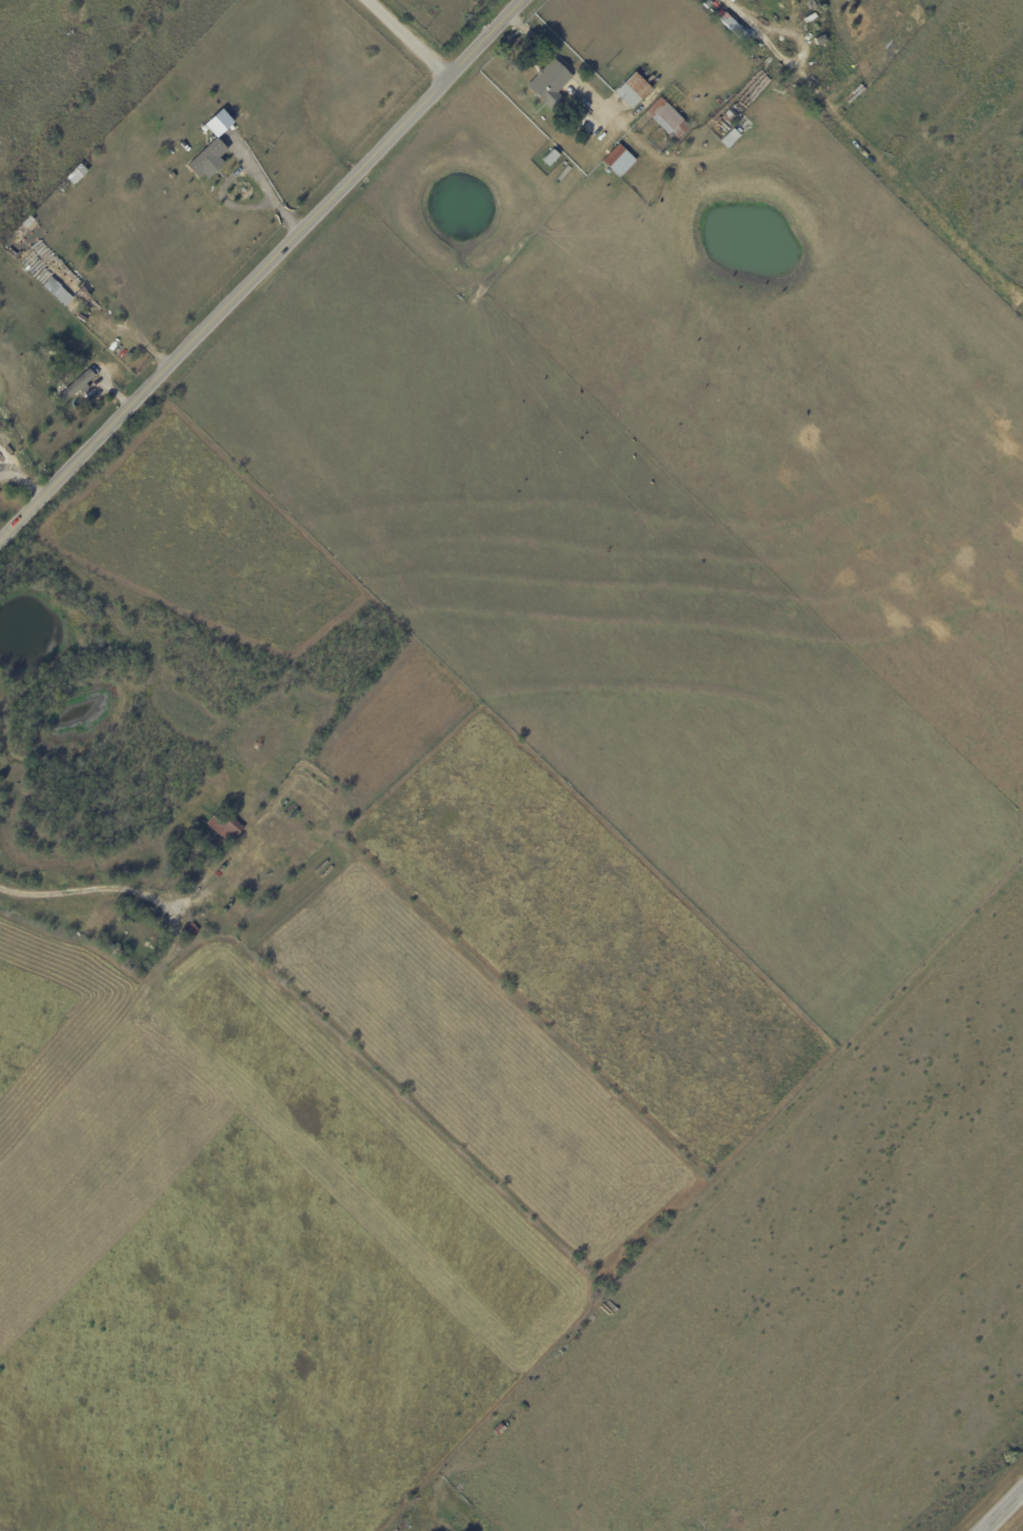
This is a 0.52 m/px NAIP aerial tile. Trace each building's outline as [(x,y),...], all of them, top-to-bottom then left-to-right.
[(704,4),(708,0),(710,0),(714,4),(709,9),(704,4)] [(725,13),(750,37),(743,43),(719,20),(725,13)] [(563,88),(546,106),(527,87),(538,76),(536,74),(541,69),(543,71),(554,59),(573,78),(563,88)] [(634,108),(631,111),(614,94),(635,73),(652,90),(634,108)] [(672,145),(666,139),(669,136),(646,113),(661,98),(690,127),(672,145)] [(744,114),(731,128),(722,118),(735,105),(744,114)] [(202,125),(215,139),(232,122),(219,108),(202,125)] [(602,129),(592,139),(574,121),(584,111),(603,129),(602,129)] [(742,137),(729,150),(721,141),(734,129),(742,137)] [(196,178),(201,173),(206,179),(223,163),(218,158),(226,150),(214,138),(184,166),(196,178)] [(609,169),(602,163),(619,145),(637,161),(620,179),(609,169)] [(559,156),(552,150),(541,161),(548,167),(559,156)] [(64,177),(71,185),(86,172),(78,164),(64,177)] [(93,373),(96,376),(63,405),(57,398),(90,369),(93,373)] [(240,833),(230,845),(206,824),(216,812),(223,818),(227,813),(244,828),(240,833)] [(181,934),(191,923),(199,930),(188,941),(181,934)] [(112,943),(123,952),(119,957),(108,949),(112,943)] [(493,1431),(501,1423),(507,1429),(499,1437),(493,1431)]
